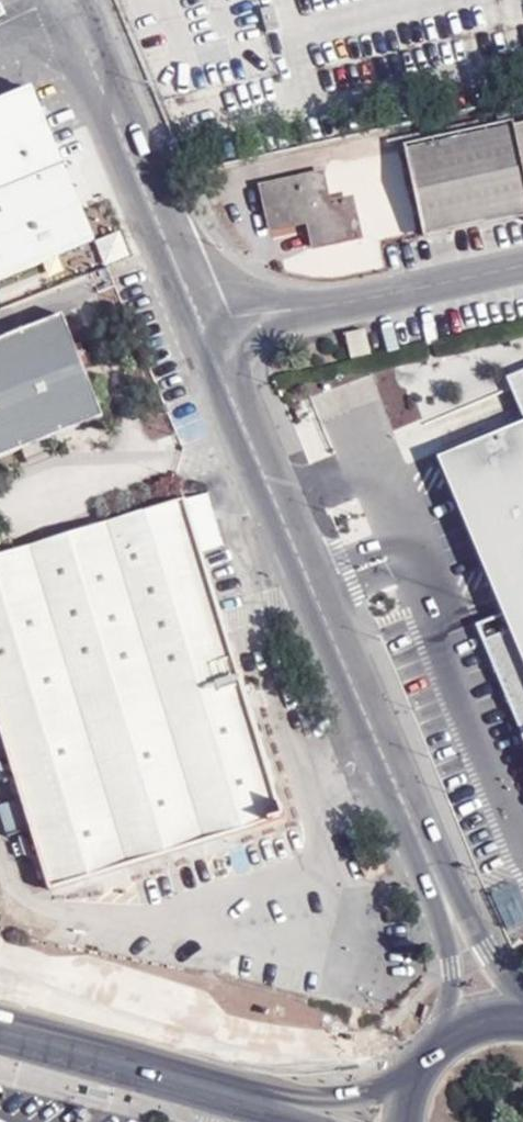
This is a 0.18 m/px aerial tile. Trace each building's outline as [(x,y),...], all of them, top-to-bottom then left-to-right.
[(30,88),(0,100),(0,280),(92,242),(30,88)] [(522,172),(522,123),(513,125),(522,172)] [(405,150),(423,235),(522,213),(522,172),(513,125),(405,150)] [(330,202),(324,174),(262,186),(270,229),(307,223),(313,248),(360,237),(352,197),(330,202)] [(0,341),(0,458),(24,449),(50,440),(107,419),(87,367),(80,348),(67,315),(0,341)] [(370,354),(365,329),(346,333),(350,359),(370,354)] [(92,365),(86,346),(80,348),(87,367),(92,365)] [(517,373),(506,377),(522,421),(522,389),(517,373)] [(522,735),(522,423),(440,459),(451,486),(505,614),(477,625),(522,735)] [(50,440),(24,449),(31,466),(57,457),(50,440)] [(180,498),(0,554),(0,724),(49,886),(284,818),(180,498)]
